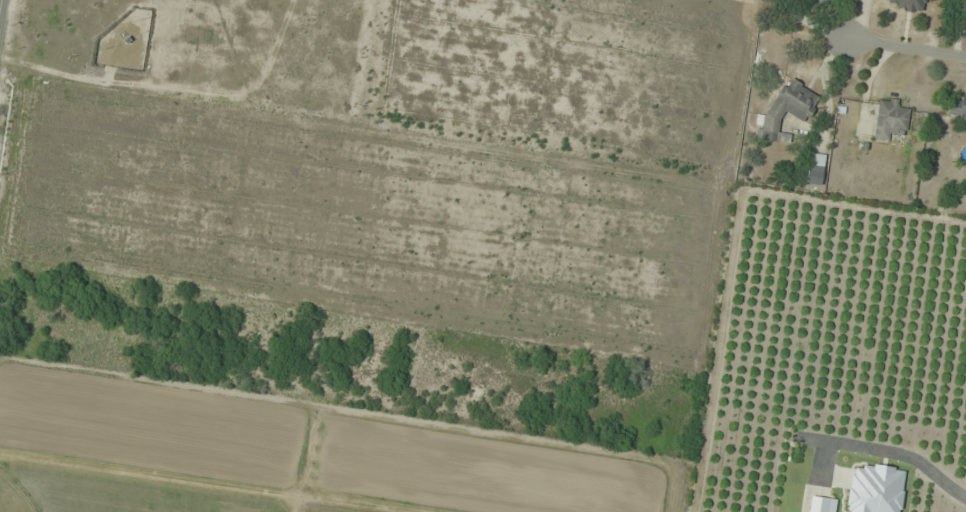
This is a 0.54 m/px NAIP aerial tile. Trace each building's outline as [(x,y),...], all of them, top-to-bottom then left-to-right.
[(885,6),(925,11),(926,0),(885,0),(885,6)] [(807,123),(822,95),(788,76),(757,133),(785,148),(791,137),(777,129),(787,112),(807,123)] [(948,118),(965,120),(965,96),(951,94),(948,118)] [(907,133),(910,112),(900,110),(901,100),(879,97),(873,139),(893,142),(895,132),(907,133)] [(820,187),(827,155),(812,152),(805,183),(820,187)] [(836,500),(812,497),(810,511),(835,511),(836,500)]
